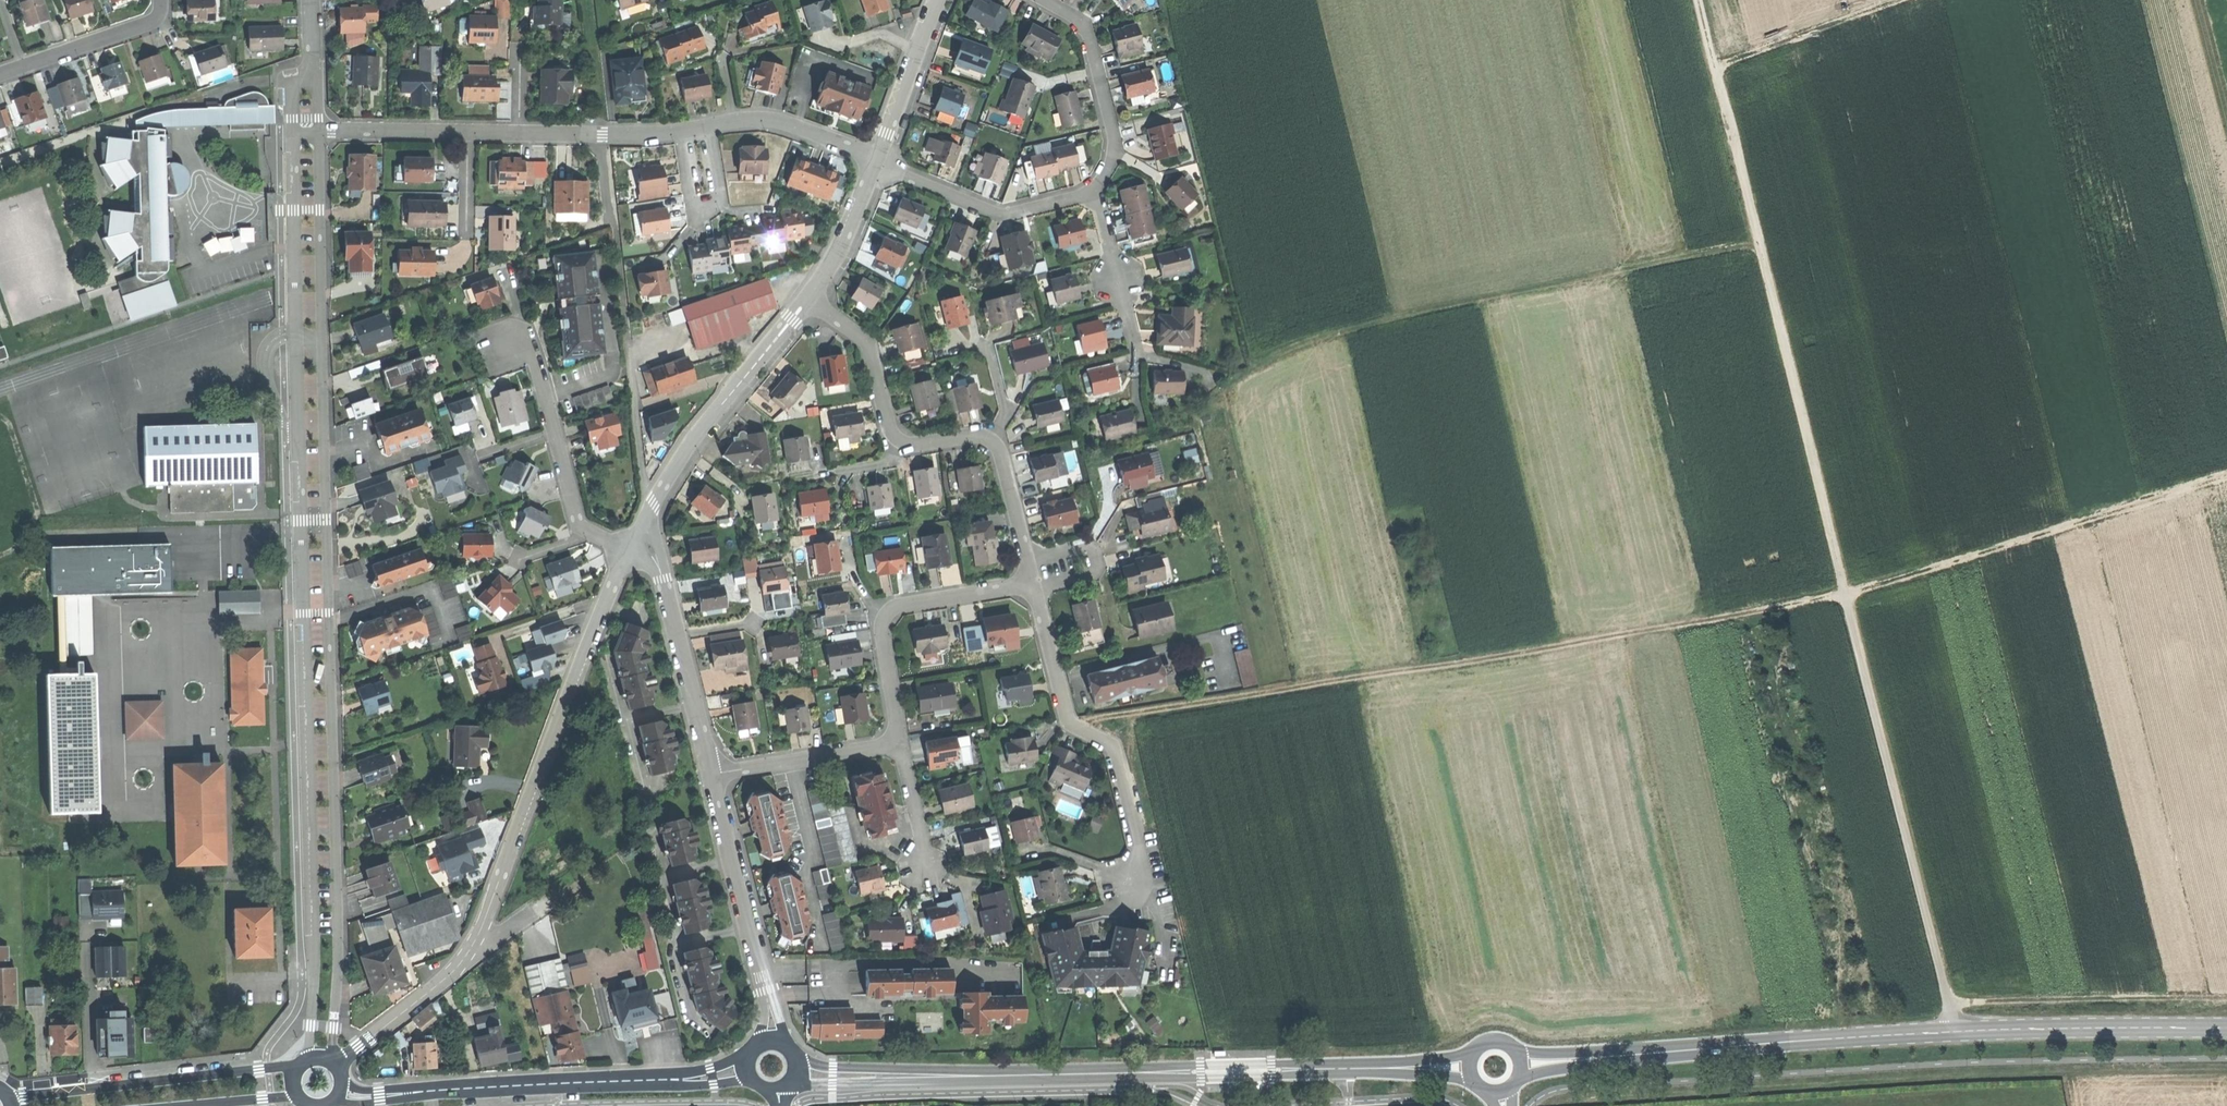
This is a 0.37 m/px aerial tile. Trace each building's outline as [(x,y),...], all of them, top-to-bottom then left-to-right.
[(28,26),(38,23),(48,20),(42,0),(29,0),(21,3),(28,26)] [(70,19),(82,16),(93,12),(89,0),(64,0),(70,19)] [(136,0),(122,0),(117,2),(119,9),(137,3),(136,0)] [(190,21),(195,21),(215,20),(215,0),(189,0),(190,10),(190,21)] [(215,20),(195,21),(195,25),(222,24),(221,0),(215,0),(215,20)] [(430,11),(453,3),(452,0),(426,0),(427,2),(430,11)] [(503,7),(507,7),(507,17),(512,17),(512,0),(503,0),(503,7)] [(536,26),(541,26),(546,26),(562,25),(562,13),(562,0),(541,0),(541,7),(541,13),(536,14),(536,26)] [(624,8),(651,0),(650,0),(622,0),(624,8)] [(869,16),(878,13),(890,9),(887,0),(863,0),(869,16)] [(998,31),(1009,11),(992,2),(990,6),(979,0),(975,0),(971,7),(967,15),(998,31)] [(1125,10),(1136,0),(1116,0),(1117,2),(1125,10)] [(806,8),(813,34),(824,31),(834,28),(829,13),(831,13),(828,1),(806,8)] [(743,36),(744,40),(766,33),(765,30),(768,24),(778,21),(773,3),(763,6),(759,12),(747,16),(751,28),(741,31),(743,36)] [(342,20),(342,32),(348,32),(367,32),(367,9),(342,9),(342,20)] [(571,13),(562,13),(562,25),(546,26),(546,31),(550,31),(550,29),(571,29),(571,13)] [(706,15),(709,34),(719,32),(716,14),(706,15)] [(461,33),(471,34),(471,17),(462,17),(461,33)] [(477,18),(471,17),(471,34),(471,41),(477,42),(486,42),(498,42),(498,32),(498,18),(487,18),(477,18)] [(783,35),(778,21),(768,24),(765,30),(766,33),(744,40),(746,46),(783,35)] [(664,22),(653,26),(656,33),(666,29),(664,22)] [(1034,25),(1024,44),(1048,57),(1058,38),(1046,31),(1034,25)] [(282,27),(249,28),(250,52),(283,51),(283,40),(282,27)] [(1138,27),(1114,33),(1117,44),(1119,53),(1143,47),(1138,27)] [(678,36),(684,56),(697,52),(697,50),(700,49),(706,47),(700,29),(678,36)] [(367,43),(367,32),(348,32),(347,49),(367,43)] [(680,58),(684,56),(678,36),(665,40),(669,54),(665,55),(668,65),(681,61),(680,58)] [(661,41),(665,55),(669,54),(665,40),(661,41)] [(956,63),(984,73),(992,52),(964,42),(960,54),(956,63)] [(196,55),(203,74),(227,67),(221,47),(206,51),(196,55)] [(412,70),(412,74),(430,74),(444,74),(444,47),(422,47),(422,70),(412,70)] [(1145,53),(1143,47),(1119,53),(1120,59),(1145,53)] [(140,63),(147,83),(167,76),(160,55),(149,59),(140,63)] [(196,77),(203,74),(196,55),(189,57),(196,77)] [(356,57),(355,83),(366,84),(379,85),(380,59),(356,57)] [(642,61),(613,64),(617,105),(625,104),(632,104),(632,98),(646,96),(642,61)] [(100,75),(104,90),(108,89),(109,91),(124,86),(127,85),(120,63),(110,67),(101,69),(102,74),(100,75)] [(762,93),(776,97),(784,69),(762,63),(760,71),(756,70),(753,83),(757,84),(754,91),(762,93)] [(981,80),(984,73),(956,63),(954,70),(981,80)] [(1004,63),(1002,75),(1016,78),(1018,66),(1004,63)] [(1156,68),(1150,70),(1156,92),(1132,97),(1134,106),(1163,99),(1156,68)] [(747,89),(754,91),(757,84),(753,83),(756,70),(750,69),(747,81),(749,82),(747,89)] [(1129,86),(1132,97),(1156,92),(1150,70),(1126,75),(1129,86)] [(572,73),(544,72),(543,103),(557,103),(568,103),(568,101),(576,101),(576,82),(572,81),(572,73)] [(412,74),(404,74),(403,91),(414,91),(413,105),(420,105),(430,105),(430,74),(412,74)] [(870,90),(828,75),(824,86),(821,85),(817,94),(820,95),(816,106),(825,110),(824,113),(833,116),(834,113),(841,116),(840,119),(847,122),(849,118),(858,121),(862,111),(865,112),(869,102),(866,101),(870,90)] [(170,83),(167,76),(147,83),(149,91),(170,83)] [(464,77),(464,100),(479,100),(499,100),(499,88),(495,89),(495,77),(464,77)] [(709,78),(683,81),(686,104),(697,103),(697,100),(703,99),(712,97),(709,78)] [(1004,100),(1001,111),(1014,115),(1016,108),(1027,112),(1035,86),(1028,84),(1015,79),(1008,101),(1004,100)] [(66,83),(59,86),(65,107),(84,101),(78,80),(66,83)] [(126,94),(124,86),(109,91),(111,99),(126,94)] [(935,108),(938,109),(947,88),(943,87),(939,98),(935,108)] [(938,109),(957,116),(965,95),(947,88),(938,109)] [(208,119),(208,125),(230,125),(230,129),(259,128),(259,124),(275,123),(275,106),(269,106),(268,101),(265,97),(260,93),(253,91),(229,100),(225,103),(225,107),(208,107),(208,112),(206,112),(206,119),(208,119)] [(15,100),(17,103),(38,95),(37,92),(25,96),(15,100)] [(1064,129),(1084,124),(1079,107),(1076,93),(1056,97),(1061,115),(1063,126),(1064,129)] [(38,95),(17,103),(25,126),(46,118),(38,95)] [(138,126),(208,125),(208,119),(206,119),(206,112),(208,112),(208,107),(194,107),(175,109),(157,112),(138,117),(138,126)] [(1025,119),(1027,112),(1016,108),(1014,115),(1025,119)] [(0,111),(0,114),(5,128),(10,126),(4,110),(0,111)] [(1057,128),(1063,126),(1061,115),(1055,116),(1057,128)] [(49,126),(46,118),(25,126),(28,133),(49,126)] [(1184,123),(1170,126),(1172,135),(1186,132),(1184,123)] [(1152,143),(1156,160),(1177,155),(1172,135),(1170,126),(1149,131),(1152,143)] [(150,133),(141,133),(141,142),(112,140),(111,145),(106,145),(108,166),(104,168),(113,188),(118,187),(121,190),(137,180),(138,215),(115,213),(113,217),(108,218),(110,239),(107,241),(116,261),(121,259),(124,263),(145,248),(145,263),(140,263),(140,279),(146,278),(146,283),(125,290),(134,319),(179,304),(169,275),(172,271),(173,265),(171,263),(177,262),(176,240),(172,240),(171,238),(172,236),(176,236),(175,213),(170,213),(170,207),(171,205),(171,200),(168,199),(170,196),(175,198),(180,197),(185,195),(183,193),(187,190),(189,188),(190,181),(189,175),(184,169),(177,167),(177,164),(168,166),(168,159),(173,159),(173,137),(168,137),(168,132),(151,130),(150,133)] [(967,136),(962,152),(969,155),(975,139),(967,136)] [(925,156),(935,160),(942,142),(932,139),(925,156)] [(942,142),(935,160),(944,163),(954,167),(961,148),(942,141),(942,142)] [(1036,147),(1038,157),(1053,154),(1050,144),(1036,147)] [(1053,150),(1054,153),(1058,170),(1080,165),(1077,155),(1075,145),(1053,150)] [(744,150),(741,150),(742,172),(768,172),(768,149),(766,149),(744,150)] [(988,180),(999,184),(1008,161),(988,153),(984,164),(980,175),(979,177),(988,180)] [(1038,157),(1033,158),(1038,180),(1047,178),(1059,175),(1058,170),(1054,153),(1053,154),(1038,157)] [(376,156),(352,156),(352,172),(352,189),(375,189),(376,156)] [(406,166),(406,182),(434,183),(434,164),(428,163),(428,158),(419,158),(406,158),(406,166)] [(503,161),(491,161),(491,185),(506,185),(506,188),(519,188),(519,185),(533,186),(534,162),(523,161),(523,159),(514,159),(503,159),(503,161)] [(810,163),(798,159),(791,179),(798,182),(797,186),(811,191),(820,167),(810,163)] [(975,173),(980,175),(984,164),(979,162),(975,173)] [(640,189),(642,202),(670,198),(668,183),(666,168),(659,169),(658,165),(652,166),(651,164),(640,166),(641,171),(642,182),(639,182),(640,189)] [(395,182),(406,182),(406,166),(396,165),(395,182)] [(829,170),(820,167),(811,191),(825,196),(827,192),(833,194),(840,174),(829,170)] [(633,190),(640,189),(639,182),(642,182),(641,171),(631,172),(633,190)] [(769,180),(768,172),(742,172),(742,181),(769,180)] [(1173,186),(1166,193),(1183,209),(1197,195),(1181,179),(1173,186)] [(571,183),(557,183),(557,212),(581,213),(587,213),(587,183),(571,183)] [(1125,205),(1127,215),(1150,210),(1149,207),(1145,186),(1122,191),(1125,205)] [(900,210),(896,219),(918,228),(926,209),(904,200),(900,210)] [(409,202),(409,226),(437,226),(437,224),(446,224),(446,215),(446,205),(433,204),(433,202),(409,202)] [(641,212),(644,234),(670,230),(669,220),(667,208),(641,212)] [(1155,233),(1150,210),(1127,215),(1130,228),(1132,238),(1155,233)] [(802,212),(784,215),(788,239),(798,238),(806,236),(806,234),(803,218),(802,212)] [(766,217),(767,224),(770,243),(770,244),(788,241),(788,239),(784,215),(775,216),(766,217)] [(491,249),(515,249),(515,217),(491,217),(491,228),(493,228),(493,233),(493,237),(491,237),(491,249)] [(812,217),(803,218),(806,234),(815,233),(812,217)] [(1059,228),(1064,247),(1087,242),(1082,222),(1069,225),(1059,228)] [(767,224),(757,226),(760,244),(770,243),(767,224)] [(949,246),(968,254),(977,232),(967,228),(958,224),(949,246)] [(729,228),(730,239),(732,248),(733,254),(752,251),(751,246),(748,227),(747,225),(738,227),(729,228)] [(257,241),(256,226),(241,228),(242,236),(208,239),(210,253),(250,249),(249,242),(257,241)] [(757,226),(748,227),(751,246),(760,244),(757,226)] [(372,232),(348,233),(348,243),(348,253),(352,253),(353,270),(373,270),(372,232)] [(1008,253),(1012,269),(1034,263),(1031,251),(1029,241),(1027,233),(1015,236),(1004,239),(1008,253)] [(708,241),(708,245),(712,266),(730,263),(728,248),(727,240),(726,238),(714,240),(708,241)] [(882,248),(878,258),(898,267),(907,248),(887,238),(882,248)] [(1088,248),(1087,242),(1064,247),(1065,254),(1088,248)] [(698,246),(690,248),(695,273),(712,270),(712,266),(708,245),(698,246)] [(948,249),(951,250),(967,256),(968,254),(949,246),(948,249)] [(967,256),(951,250),(948,256),(967,263),(969,257),(967,256)] [(1162,267),(1165,277),(1192,270),(1187,250),(1160,257),(1162,267)] [(402,252),(402,274),(436,274),(436,252),(424,252),(415,252),(402,252)] [(995,273),(1012,269),(1008,253),(992,257),(995,273)] [(574,355),(604,354),(603,336),(598,336),(598,329),(602,329),(601,312),(596,312),(595,296),(599,296),(597,277),(593,277),(592,271),(595,270),(594,254),(564,256),(565,263),(556,264),(557,274),(562,274),(562,282),(558,283),(559,299),(564,299),(564,308),(560,308),(561,318),(566,318),(566,329),(563,329),(564,340),(565,351),(574,351),(574,355)] [(1038,273),(1049,270),(1046,260),(1036,263),(1038,273)] [(639,274),(642,297),(671,293),(669,274),(665,271),(660,272),(639,274)] [(1056,292),(1058,303),(1072,300),(1080,298),(1078,287),(1076,277),(1054,281),(1056,292)] [(474,288),(478,303),(483,302),(485,310),(494,307),(493,302),(502,299),(507,298),(503,286),(498,288),(496,279),(473,285),(474,288)] [(854,298),(873,308),(883,290),(864,279),(859,288),(854,298)] [(705,302),(719,344),(738,337),(751,333),(746,317),(776,307),(768,281),(705,302)] [(472,305),(478,303),(474,288),(467,290),(472,305)] [(1073,306),(1072,300),(1058,303),(1056,292),(1050,293),(1053,310),(1073,306)] [(988,302),(993,325),(1003,323),(1017,319),(1015,309),(1023,307),(1020,294),(988,302)] [(75,297),(77,304),(85,302),(84,295),(75,297)] [(949,323),(950,328),(960,326),(970,324),(964,296),(944,301),(945,306),(949,323)] [(77,304),(79,312),(87,310),(85,302),(77,304)] [(698,351),(719,344),(705,302),(684,309),(688,321),(698,351)] [(940,325),(949,323),(945,306),(937,308),(940,325)] [(682,323),(688,321),(684,309),(678,311),(682,323)] [(1174,309),(1174,318),(1193,319),(1193,309),(1174,309)] [(360,336),(363,346),(395,336),(387,314),(356,325),(360,336)] [(1169,318),(1160,317),(1160,330),(1159,344),(1192,345),(1193,319),(1174,318),(1169,318)] [(917,325),(897,330),(899,341),(902,351),(922,346),(917,325)] [(1079,332),(1084,353),(1108,348),(1106,340),(1103,327),(1079,332)] [(396,341),(395,336),(363,346),(365,352),(396,341)] [(1015,363),(1017,373),(1050,366),(1045,344),(1013,351),(1015,363)] [(0,348),(0,361),(8,358),(4,346),(0,348)] [(1109,353),(1108,348),(1084,353),(1085,359),(1109,353)] [(843,356),(823,359),(826,385),(848,382),(847,371),(845,371),(844,364),(843,356)] [(391,387),(391,389),(432,377),(426,357),(420,359),(419,357),(411,359),(412,361),(388,368),(390,374),(386,376),(384,376),(386,382),(388,388),(391,387)] [(653,370),(662,394),(693,383),(685,359),(653,370)] [(353,379),(384,369),(382,361),(350,371),(353,379)] [(1092,371),(1098,394),(1120,389),(1117,377),(1115,366),(1092,371)] [(654,397),(662,394),(653,370),(646,373),(654,397)] [(1094,395),(1098,394),(1092,371),(1089,372),(1094,395)] [(1184,373),(1155,373),(1155,381),(1155,394),(1184,394),(1184,373)] [(788,407),(789,408),(805,390),(789,375),(781,384),(776,389),(780,392),(776,396),(788,407)] [(916,398),(919,411),(939,406),(933,380),(913,385),(916,398)] [(956,389),(961,410),(970,408),(982,404),(976,383),(956,389)] [(611,386),(604,388),(609,402),(615,399),(611,386)] [(604,388),(596,391),(601,404),(609,402),(604,388)] [(952,412),(961,410),(956,389),(946,391),(952,412)] [(496,398),(500,416),(501,416),(508,414),(510,424),(522,421),(522,418),(528,417),(526,405),(523,391),(515,393),(514,390),(502,392),(503,397),(496,398)] [(596,391),(589,393),(593,407),(601,404),(596,391)] [(589,393),(582,395),(586,409),(593,407),(589,393)] [(574,397),(578,411),(586,409),(582,395),(574,397)] [(786,409),(788,407),(776,396),(774,398),(786,409)] [(471,398),(450,405),(456,423),(456,425),(469,421),(473,420),(478,418),(471,398)] [(356,401),(357,416),(378,414),(377,399),(356,401)] [(1040,417),(1042,425),(1064,420),(1060,401),(1037,406),(1040,417)] [(651,417),(653,441),(664,440),(672,427),(682,412),(680,407),(651,417)] [(383,440),(387,453),(402,448),(405,443),(411,440),(417,442),(431,438),(423,411),(378,425),(383,440)] [(1102,418),(1107,439),(1136,432),(1134,422),(1131,411),(1102,418)] [(503,425),(510,424),(508,414),(501,416),(503,425)] [(834,418),(837,438),(850,436),(860,434),(864,434),(862,423),(861,414),(834,418)] [(589,434),(591,443),(599,441),(600,446),(618,442),(616,436),(622,435),(617,415),(604,418),(596,420),(586,422),(589,434)] [(1099,441),(1107,439),(1102,418),(1094,419),(1099,441)] [(472,430),(469,421),(456,425),(456,423),(452,424),(456,436),(472,430)] [(147,428),(148,489),(151,489),(151,486),(171,486),(172,495),(174,495),(174,515),(237,514),(254,514),(260,507),(259,487),(262,487),(261,425),(258,425),(258,428),(150,430),(150,428),(147,428)] [(836,428),(825,428),(825,438),(836,437),(836,428)] [(770,463),(766,433),(746,435),(746,434),(742,434),(741,439),(735,440),(729,448),(724,455),(738,465),(752,463),(752,466),(760,465),(764,467),(766,464),(770,463)] [(861,441),(860,434),(850,436),(851,443),(861,441)] [(785,441),(789,463),(809,460),(808,452),(806,438),(785,441)] [(619,446),(618,442),(600,446),(601,450),(619,446)] [(1185,450),(1188,464),(1201,461),(1198,447),(1185,450)] [(1061,452),(1052,454),(1059,476),(1067,474),(1061,452)] [(1034,473),(1037,482),(1059,476),(1052,454),(1031,461),(1034,473)] [(1148,454),(1120,461),(1123,473),(1126,483),(1130,482),(1149,478),(1154,477),(1148,454)] [(443,455),(415,462),(418,474),(446,467),(443,455)] [(443,491),(445,497),(467,490),(464,482),(460,480),(458,473),(467,471),(463,455),(446,461),(448,467),(432,472),(438,493),(443,491)] [(511,468),(505,479),(520,487),(521,492),(527,490),(532,480),(536,480),(534,475),(537,470),(527,465),(518,460),(513,469),(511,468)] [(355,465),(358,473),(371,469),(369,461),(355,465)] [(959,470),(962,492),(983,489),(979,467),(967,469),(959,470)] [(924,470),(915,471),(919,499),(940,496),(936,468),(924,470)] [(373,476),(371,469),(358,473),(360,480),(373,476)] [(1150,484),(1149,478),(1130,482),(1132,488),(1150,484)] [(391,482),(361,491),(364,500),(365,505),(371,503),(373,511),(376,521),(389,517),(387,511),(395,508),(394,504),(392,496),(395,495),(391,482)] [(879,486),(869,487),(873,511),(894,507),(890,484),(879,486)] [(694,503),(712,517),(725,501),(707,487),(700,495),(694,503)] [(800,493),(803,516),(815,514),(828,512),(830,512),(828,498),(826,489),(800,493)] [(1139,508),(1145,506),(1165,502),(1163,492),(1137,498),(1139,508)] [(756,508),(758,522),(779,519),(775,493),(754,496),(756,508)] [(1072,500),(1044,507),(1047,518),(1050,529),(1060,526),(1059,523),(1077,518),(1072,500)] [(1145,506),(1146,512),(1166,507),(1165,502),(1145,506)] [(368,513),(373,511),(371,503),(365,505),(368,513)] [(526,513),(519,530),(524,533),(532,536),(533,533),(541,537),(545,528),(551,516),(546,513),(545,508),(539,511),(529,506),(528,507),(524,508),(526,513)] [(1129,524),(1130,530),(1141,527),(1144,537),(1153,535),(1153,533),(1165,530),(1163,518),(1168,517),(1166,507),(1146,512),(1127,516),(1129,524)] [(397,514),(395,508),(387,511),(389,517),(397,514)] [(830,521),(828,512),(815,514),(816,523),(830,521)] [(554,517),(551,516),(545,528),(548,529),(554,517)] [(1171,531),(1168,517),(1163,518),(1165,530),(1166,532),(1171,531)] [(1078,522),(1077,518),(1059,523),(1060,526),(1078,522)] [(994,531),(973,534),(975,546),(977,562),(998,559),(996,545),(994,531)] [(934,541),(923,542),(927,569),(940,567),(940,563),(951,562),(947,534),(934,536),(934,541)] [(465,536),(465,556),(474,556),(476,559),(480,559),(483,556),(492,556),(492,546),(492,536),(465,536)] [(693,552),(694,562),(718,559),(715,537),(691,540),(693,552)] [(837,542),(815,545),(817,558),(819,574),(831,572),(836,571),(841,571),(837,542)] [(172,548),(54,550),(55,595),(66,595),(95,595),(174,593),(172,548)] [(378,576),(381,586),(395,582),(394,579),(399,577),(400,580),(428,571),(427,567),(430,562),(425,560),(421,549),(374,564),(378,576)] [(903,549),(875,553),(877,570),(878,572),(882,575),(889,574),(898,573),(897,569),(905,568),(903,549)] [(869,571),(877,570),(875,553),(867,555),(869,571)] [(743,559),(748,577),(761,574),(757,556),(743,559)] [(1127,581),(1129,593),(1144,590),(1143,584),(1165,579),(1159,556),(1136,561),(1137,566),(1124,569),(1127,581)] [(560,560),(547,565),(551,577),(556,576),(559,586),(571,583),(570,580),(579,577),(573,558),(567,560),(566,558),(560,560)] [(831,576),(831,572),(819,574),(817,558),(810,559),(813,578),(831,576)] [(361,560),(355,562),(359,576),(366,574),(361,560)] [(348,564),(353,578),(359,576),(355,562),(348,564)] [(762,572),(765,591),(771,590),(772,593),(780,592),(790,590),(786,568),(762,572)] [(454,573),(439,578),(442,586),(456,581),(454,573)] [(498,578),(480,599),(500,616),(508,606),(513,610),(522,599),(516,594),(512,591),(511,585),(507,585),(498,578)] [(458,588),(456,581),(442,586),(444,593),(458,588)] [(702,601),(704,611),(728,607),(724,586),(701,590),(702,601)] [(461,595),(458,588),(444,593),(446,600),(461,595)] [(846,613),(850,612),(849,603),(847,592),(823,596),(827,616),(846,613)] [(263,593),(219,595),(220,618),(264,617),(263,593)] [(96,656),(95,595),(66,595),(68,657),(70,657),(77,657),(96,656)] [(1085,604),(1075,607),(1081,632),(1101,627),(1095,602),(1085,604)] [(1173,602),(1166,604),(1169,616),(1176,615),(1173,602)] [(436,603),(421,608),(424,615),(438,611),(436,603)] [(363,637),(364,642),(370,645),(368,654),(380,660),(384,649),(386,642),(393,646),(417,638),(419,631),(425,636),(430,634),(428,630),(426,623),(424,615),(421,608),(420,604),(358,624),(363,637)] [(1149,608),(1134,611),(1137,625),(1140,637),(1172,630),(1169,616),(1166,604),(1149,608)] [(441,618),(438,611),(424,615),(426,623),(441,618)] [(1132,626),(1137,625),(1134,611),(1129,613),(1132,626)] [(848,624),(846,613),(827,616),(821,617),(823,628),(848,624)] [(974,628),(965,629),(968,651),(984,648),(983,642),(995,640),(995,645),(1018,641),(1016,632),(1020,628),(1015,625),(1014,615),(986,620),(987,628),(981,629),(980,627),(974,628)] [(815,629),(823,628),(821,617),(813,618),(815,629)] [(443,625),(441,618),(426,623),(428,630),(443,625)] [(526,652),(532,671),(541,668),(542,672),(550,670),(554,660),(552,652),(549,644),(562,640),(564,634),(563,628),(560,621),(540,628),(545,646),(539,648),(526,652)] [(456,627),(458,635),(473,631),(471,623),(456,627)] [(649,631),(629,623),(624,633),(622,632),(619,640),(616,651),(619,668),(621,668),(625,688),(631,709),(655,703),(653,694),(651,694),(646,656),(641,652),(650,636),(649,631)] [(445,632),(443,625),(428,630),(430,634),(431,636),(445,632)] [(930,628),(919,629),(922,650),(925,650),(926,654),(939,652),(939,647),(948,646),(946,626),(930,628)] [(1105,643),(1101,627),(1081,632),(1085,648),(1105,643)] [(533,630),(539,648),(545,646),(540,628),(533,630)] [(475,638),(473,631),(458,635),(461,642),(475,638)] [(712,636),(713,645),(742,641),(741,632),(712,636)] [(773,637),(776,658),(799,654),(796,634),(781,636),(773,637)] [(715,657),(717,669),(730,667),(747,664),(743,640),(742,641),(713,645),(715,657)] [(858,641),(828,646),(832,668),(851,665),(862,663),(860,653),(858,641)] [(1019,649),(1018,641),(995,645),(997,652),(1019,649)] [(490,643),(473,648),(477,659),(478,659),(480,664),(477,664),(479,671),(479,677),(474,679),(479,692),(487,690),(488,692),(503,687),(504,681),(503,678),(501,672),(496,657),(495,658),(493,652),(490,643)] [(233,725),(264,724),(263,649),(231,650),(233,725)] [(1235,653),(1236,659),(1252,656),(1250,649),(1235,653)] [(1254,663),(1252,656),(1236,659),(1238,666),(1254,663)] [(1092,694),(1094,704),(1109,700),(1113,695),(1141,688),(1147,691),(1164,686),(1162,676),(1158,675),(1157,671),(1160,668),(1157,657),(1147,660),(1139,662),(1137,666),(1108,674),(1105,671),(1098,672),(1087,675),(1089,685),(1093,688),(1094,690),(1092,694)] [(1139,662),(1105,671),(1108,674),(1137,666),(1139,662)] [(1255,670),(1254,663),(1238,666),(1239,674),(1255,670)] [(748,670),(747,664),(730,667),(731,673),(748,670)] [(853,673),(851,665),(832,668),(833,677),(853,673)] [(1257,677),(1255,670),(1239,674),(1241,680),(1257,677)] [(1019,676),(1000,678),(1002,690),(1006,690),(1007,699),(1020,698),(1021,702),(1032,701),(1031,686),(1029,675),(1025,675),(1022,672),(1020,672),(1019,676)] [(70,676),(49,677),(52,815),(71,815),(100,814),(97,676),(77,676),(70,676)] [(1258,683),(1257,677),(1241,680),(1242,687),(1258,683)] [(366,701),(370,715),(381,711),(380,707),(393,703),(389,692),(391,691),(387,681),(362,689),(366,701)] [(948,684),(919,688),(921,700),(922,712),(934,711),(933,708),(951,706),(948,684)] [(1109,700),(1147,691),(1141,688),(1113,695),(1109,700)] [(841,697),(845,724),(856,722),(869,720),(865,694),(841,697)] [(166,702),(126,703),(127,743),(167,742),(166,702)] [(755,702),(734,706),(739,731),(750,728),(749,726),(759,724),(755,702)] [(787,710),(790,733),(801,731),(811,730),(807,706),(787,710)] [(665,721),(641,726),(644,740),(643,740),(645,750),(649,765),(651,764),(653,775),(678,770),(675,756),(672,757),(671,749),(672,748),(670,736),(668,736),(665,721)] [(456,728),(454,765),(477,766),(478,746),(485,747),(486,738),(486,729),(456,728)] [(955,737),(925,743),(930,770),(945,767),(944,762),(956,760),(954,749),(957,749),(955,737)] [(1007,744),(1010,763),(1038,759),(1036,747),(1035,739),(1033,739),(1033,737),(1024,738),(1025,742),(1014,743),(1007,744)] [(1073,752),(1055,744),(1047,761),(1057,766),(1050,780),(1063,786),(1066,780),(1069,782),(1084,789),(1095,766),(1080,759),(1081,756),(1073,752)] [(359,761),(360,764),(384,757),(383,754),(359,761)] [(364,774),(367,784),(390,776),(390,774),(398,771),(393,756),(385,758),(384,757),(360,764),(364,774)] [(222,765),(175,766),(175,795),(176,822),(177,865),(225,864),(224,823),(222,765)] [(870,773),(859,775),(861,783),(857,784),(871,838),(886,835),(885,830),(896,828),(894,819),(896,819),(895,811),(893,803),(890,804),(888,797),(891,796),(890,789),(888,781),(885,782),(883,774),(878,775),(871,776),(870,773)] [(392,780),(390,776),(367,784),(368,788),(392,780)] [(824,786),(809,790),(829,869),(844,865),(842,857),(840,849),(838,841),(836,834),(834,826),(832,818),(830,810),(828,803),(824,786)] [(943,802),(945,812),(970,807),(965,786),(941,791),(943,802)] [(761,853),(770,859),(778,847),(785,851),(794,837),(786,832),(785,824),(787,823),(787,820),(783,817),(781,809),(785,802),(765,790),(761,796),(754,792),(748,801),(754,805),(755,811),(752,815),(760,820),(760,822),(761,824),(755,830),(762,834),(759,838),(764,841),(765,847),(761,853)] [(71,825),(176,822),(175,795),(165,795),(166,813),(100,814),(71,815),(71,825)] [(471,802),(477,822),(489,818),(483,798),(471,802)] [(836,801),(828,803),(830,810),(838,808),(836,801)] [(370,830),(374,842),(405,832),(404,827),(408,826),(402,806),(395,809),(394,805),(365,815),(370,830)] [(838,808),(830,810),(832,818),(846,814),(844,806),(838,808)] [(446,827),(447,833),(459,829),(454,814),(445,817),(448,827),(446,827)] [(846,814),(832,818),(834,826),(848,822),(846,814)] [(688,817),(663,822),(666,832),(664,833),(669,855),(672,855),(674,864),(698,859),(695,848),(693,848),(691,837),(688,827),(690,827),(688,817)] [(1013,822),(1019,843),(1034,839),(1040,838),(1035,817),(1013,822)] [(848,822),(834,826),(836,834),(850,830),(848,822)] [(446,869),(450,883),(462,879),(461,873),(478,868),(475,858),(471,857),(466,853),(465,850),(469,848),(484,844),(479,828),(460,834),(461,839),(437,846),(440,855),(435,856),(440,871),(446,869)] [(964,847),(965,855),(990,850),(986,829),(961,834),(964,847)] [(850,830),(836,834),(838,841),(852,837),(850,830)] [(852,837),(838,841),(840,849),(854,845),(852,837)] [(854,845),(840,849),(842,857),(856,853),(854,845)] [(856,853),(842,857),(844,865),(858,861),(856,853)] [(372,887),(375,896),(398,889),(389,863),(366,870),(369,879),(366,880),(367,885),(369,888),(372,887)] [(858,872),(862,892),(872,890),(885,887),(883,877),(880,867),(858,872)] [(1061,868),(1040,873),(1047,900),(1068,895),(1065,886),(1061,868)] [(832,882),(829,869),(815,872),(818,885),(832,882)] [(781,935),(791,941),(798,929),(805,934),(814,919),(808,915),(805,907),(807,903),(806,900),(804,900),(801,891),(805,884),(785,873),(781,877),(774,874),(768,883),(773,886),(775,893),(771,897),(780,902),(780,905),(780,906),(776,913),(782,917),(780,920),(784,923),(785,929),(781,935)] [(698,877),(675,882),(679,900),(677,900),(682,923),(684,923),(686,932),(711,927),(709,916),(706,917),(704,906),(706,905),(705,898),(704,893),(702,893),(698,877)] [(835,896),(832,882),(818,885),(822,900),(835,896)] [(982,912),(987,934),(993,932),(1007,929),(1013,927),(1010,917),(1015,916),(1008,889),(991,894),(982,896),(986,911),(982,912)] [(79,917),(124,916),(123,891),(92,891),(92,894),(79,894),(79,917)] [(400,924),(407,948),(458,931),(453,916),(450,907),(448,899),(446,895),(412,906),(395,911),(400,924)] [(1069,899),(1068,895),(1047,900),(1048,904),(1069,899)] [(394,906),(395,911),(412,906),(410,901),(394,906)] [(940,906),(930,908),(936,930),(958,925),(953,903),(940,906)] [(269,910),(234,910),(236,957),(270,956),(270,935),(269,910)] [(834,954),(849,950),(839,910),(824,914),(834,954)] [(367,952),(368,955),(394,947),(388,928),(400,924),(395,911),(364,922),(373,949),(367,952)] [(1058,918),(1060,930),(1060,932),(1068,931),(1066,917),(1058,918)] [(641,920),(644,937),(653,935),(649,918),(641,920)] [(870,919),(870,943),(905,942),(905,937),(904,918),(892,918),(870,919)] [(961,933),(958,925),(936,930),(938,939),(961,933)] [(1050,960),(1056,986),(1076,985),(1076,980),(1086,980),(1086,985),(1109,984),(1109,980),(1119,979),(1119,984),(1139,984),(1144,958),(1142,957),(1143,948),(1139,948),(1140,942),(1147,944),(1150,931),(1134,928),(1134,930),(1117,927),(1113,952),(1103,952),(1092,952),(1082,952),(1077,929),(1068,931),(1060,932),(1060,930),(1044,934),(1046,947),(1054,945),(1055,951),(1051,952),(1052,959),(1050,960)] [(1010,937),(1007,929),(993,932),(995,940),(1010,937)] [(656,949),(653,935),(644,937),(647,951),(656,949)] [(918,936),(905,937),(905,942),(905,952),(918,951),(918,936)] [(1094,941),(1092,952),(1103,952),(1102,941),(1097,941),(1094,941)] [(710,945),(685,951),(687,961),(686,961),(691,984),(694,983),(696,993),(694,994),(698,1010),(721,997),(723,995),(717,977),(715,978),(713,968),(710,956),(712,955),(710,945)] [(404,971),(396,946),(394,947),(368,955),(364,956),(376,992),(406,982),(407,982),(404,971)] [(124,947),(95,948),(96,977),(110,977),(125,977),(124,947)] [(17,1004),(17,969),(5,969),(5,960),(9,960),(9,948),(0,948),(0,1005),(2,1005),(17,1004)] [(569,957),(571,962),(586,958),(585,953),(569,957)] [(571,962),(573,970),(588,966),(586,958),(571,962)] [(410,968),(404,971),(407,982),(406,982),(407,986),(415,984),(410,968)] [(868,970),(868,995),(901,994),(901,990),(914,990),(914,994),(952,994),(952,969),(913,969),(913,974),(902,974),(902,970),(868,970)] [(623,980),(625,990),(627,995),(638,992),(634,977),(623,980)] [(539,988),(541,997),(553,994),(555,993),(552,984),(539,988)] [(27,1006),(43,1005),(42,987),(26,988),(27,1006)] [(625,990),(614,993),(622,1024),(633,1021),(634,1027),(644,1025),(659,1021),(650,989),(638,992),(627,995),(625,990)] [(555,993),(553,994),(560,1020),(561,1020),(569,1018),(574,1017),(568,990),(555,993)] [(989,993),(964,993),(964,1008),(966,1008),(966,1034),(990,1034),(990,1020),(998,1020),(998,1022),(1025,1022),(1025,996),(989,997),(989,993)] [(534,999),(540,1025),(560,1020),(553,994),(541,997),(534,999)] [(414,1020),(421,1028),(437,1014),(444,1013),(441,997),(414,1020)] [(725,1000),(721,997),(698,1010),(722,1029),(736,1014),(736,1008),(731,1003),(729,1004),(725,1000)] [(821,1037),(821,1040),(853,1039),(853,1021),(852,1008),(834,1008),(819,1009),(819,1012),(811,1013),(812,1037),(821,1037)] [(104,1012),(105,1020),(124,1019),(124,1011),(104,1012)] [(480,1031),(489,1029),(501,1026),(502,1025),(500,1014),(477,1019),(480,1031)] [(1156,1016),(1148,1021),(1156,1034),(1164,1029),(1156,1016)] [(578,1032),(574,1017),(569,1018),(573,1033),(578,1032)] [(573,1033),(569,1018),(561,1020),(564,1029),(565,1035),(573,1033)] [(131,1019),(124,1019),(105,1020),(98,1020),(100,1058),(133,1057),(131,1019)] [(882,1020),(853,1021),(853,1039),(882,1038),(882,1020)] [(50,1044),(51,1055),(63,1054),(76,1053),(75,1026),(61,1027),(52,1027),(49,1028),(50,1037),(50,1044)] [(489,1029),(491,1038),(503,1035),(501,1026),(489,1029)] [(143,1028),(144,1043),(153,1043),(152,1028),(143,1028)] [(394,1035),(403,1048),(409,1044),(400,1031),(394,1035)] [(584,1056),(578,1032),(573,1033),(565,1035),(558,1037),(560,1045),(561,1053),(564,1061),(574,1058),(584,1056)] [(428,1068),(437,1068),(436,1035),(426,1035),(426,1044),(417,1044),(418,1069),(428,1068)] [(476,1042),(481,1065),(491,1062),(492,1065),(496,1064),(500,1064),(499,1061),(509,1059),(503,1035),(491,1038),(476,1042)] [(509,1047),(512,1060),(523,1058),(519,1044),(509,1047)]
